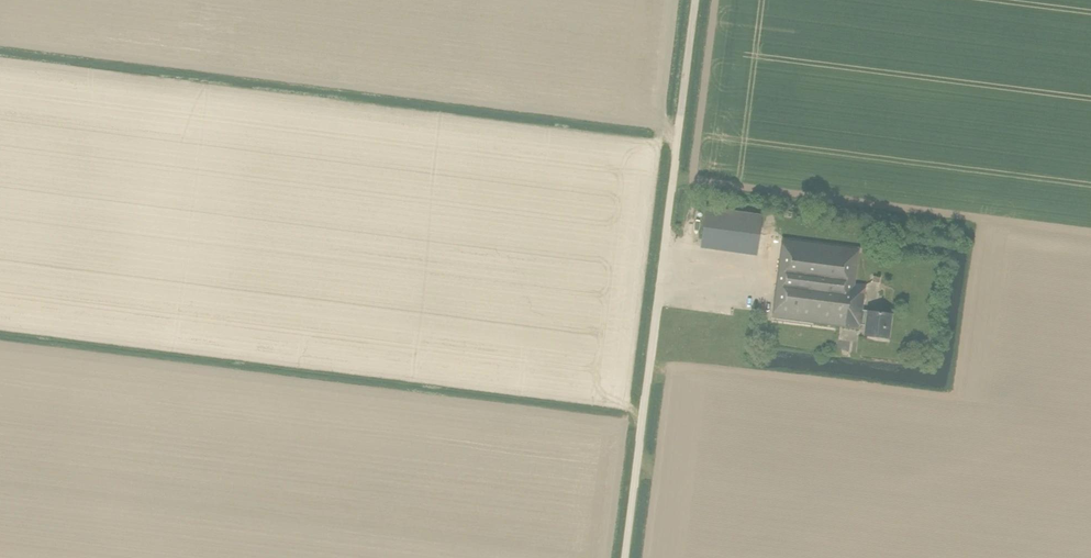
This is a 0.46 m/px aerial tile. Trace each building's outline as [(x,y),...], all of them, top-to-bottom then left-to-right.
[(763,214),(706,207),(700,247),(757,255),(763,214)] [(796,234),(786,233),(785,238),(783,237),(771,316),(859,328),(860,324),(866,325),(865,335),(887,337),(890,314),(869,311),(870,310),(863,309),(866,284),(855,282),(859,247),(796,239),(796,234)]
